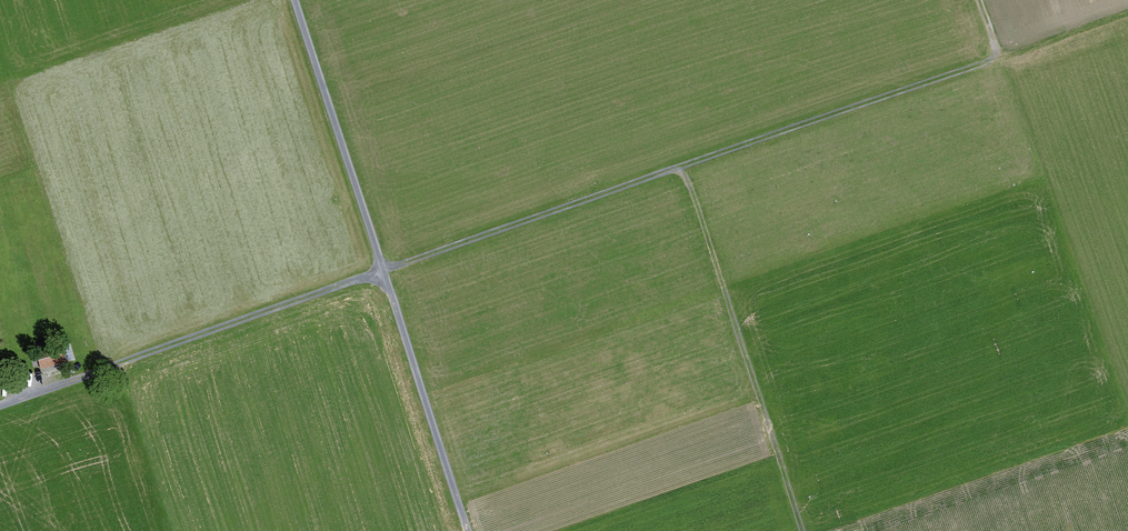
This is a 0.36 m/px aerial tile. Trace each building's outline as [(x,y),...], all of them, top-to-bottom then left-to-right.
[(60,343),(36,350),(42,368),(66,361),(60,343)]
